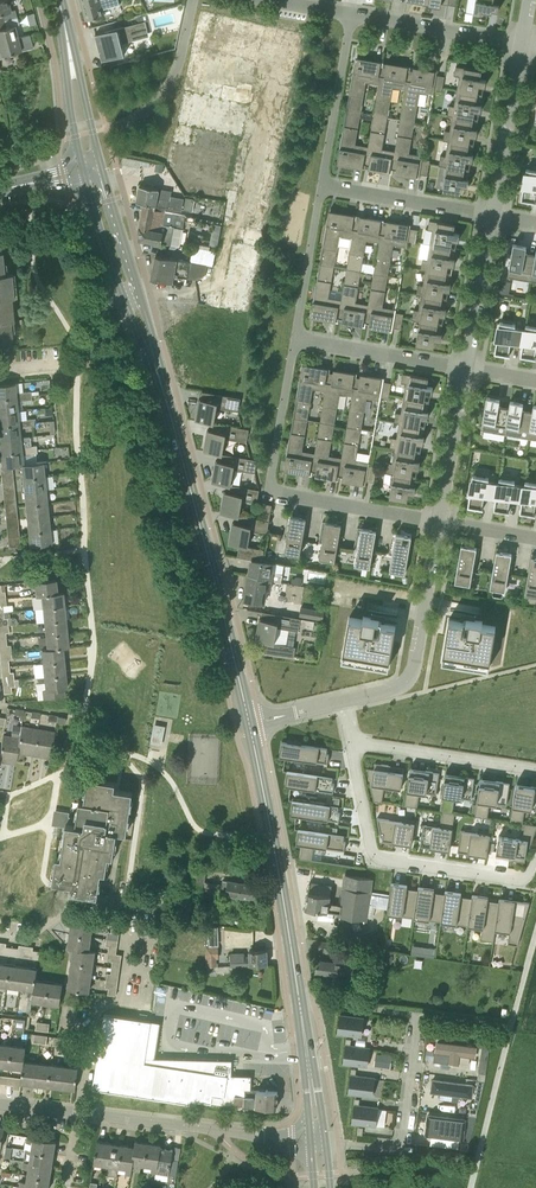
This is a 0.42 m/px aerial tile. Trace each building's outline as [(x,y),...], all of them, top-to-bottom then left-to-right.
[(5,20),(3,13),(10,11),(7,0),(0,0),(0,21),(5,20)] [(105,15),(104,8),(120,4),(118,0),(82,0),(88,20),(105,15)] [(493,10),(499,11),(500,5),(498,4),(499,0),(476,0),(474,13),(482,14),(482,11),(492,13),(493,10)] [(17,38),(14,25),(7,27),(5,20),(0,21),(0,42),(17,38)] [(102,60),(109,59),(125,54),(121,41),(149,33),(146,21),(145,22),(138,23),(96,34),(102,60)] [(3,58),(2,55),(20,50),(17,38),(0,42),(0,49),(0,50),(0,58),(3,58)] [(196,127),(244,135),(253,81),(238,79),(237,83),(201,77),(206,49),(191,47),(174,142),(193,145),(196,127)] [(380,84),(383,66),(384,62),(356,57),(347,111),(361,113),(364,91),(362,91),(364,81),(380,84)] [(407,89),(410,70),(411,66),(387,62),(386,66),(383,66),(380,84),(375,115),(388,118),(391,96),(389,95),(390,86),(407,89)] [(478,93),(480,85),(486,86),(487,80),(480,79),(481,70),(456,66),(455,75),(460,76),(457,90),(478,93)] [(402,120),(414,122),(418,100),(416,100),(417,91),(434,93),(434,90),(437,75),(438,71),(428,69),(414,67),(413,71),(410,70),(407,89),(402,120)] [(437,75),(434,90),(442,91),(445,76),(437,75)] [(453,115),(474,118),(475,110),(481,111),(482,105),(481,105),(483,94),(478,93),(457,90),(454,106),(450,105),(449,110),(448,115),(453,116),(453,115)] [(366,165),(369,146),(353,144),(354,134),(357,135),(361,113),(347,111),(338,164),(365,169),(366,165)] [(393,170),(396,151),(380,148),(381,139),(384,139),(388,118),(375,115),(369,146),(366,165),(369,165),(369,169),(383,171),(392,173),(393,170)] [(444,140),(448,141),(449,140),(470,144),(470,139),(471,135),(477,136),(478,130),(477,130),(479,119),(474,118),(453,115),(453,116),(450,131),(445,130),(444,135),(444,140)] [(420,174),(422,160),(423,156),(407,153),(408,144),(411,144),(414,122),(402,120),(396,151),(393,170),(396,170),(396,174),(419,178),(420,174)] [(439,165),(448,167),(449,166),(465,169),(466,164),(467,160),(473,161),(474,155),(472,155),(474,144),(470,144),(449,140),(448,141),(446,156),(441,155),(440,160),(439,165)] [(422,160),(420,174),(428,175),(430,161),(422,160)] [(470,169),(465,169),(449,166),(448,167),(447,176),(445,176),(443,190),(461,193),(462,185),(468,186),(469,180),(468,180),(470,169)] [(527,169),(521,199),(535,202),(535,201),(535,200),(535,170),(527,169)] [(162,207),(166,208),(182,211),(184,198),(172,195),(172,192),(140,185),(137,202),(145,203),(159,206),(160,203),(163,204),(162,207)] [(229,188),(225,213),(233,214),(237,189),(229,188)] [(184,209),(193,211),(195,199),(186,197),(184,209)] [(145,203),(140,228),(152,230),(155,209),(165,211),(166,208),(162,207),(163,204),(160,203),(159,206),(145,203)] [(174,228),(171,227),(173,212),(165,211),(155,209),(152,230),(140,228),(140,239),(171,245),(174,228)] [(353,238),(357,219),(357,215),(330,210),(320,264),(334,266),(338,244),(335,244),(337,235),(353,238)] [(380,242),(384,224),(384,220),(361,216),(360,220),(357,219),(353,238),(348,269),(361,271),(365,249),(362,249),(364,239),(380,242)] [(433,230),(430,244),(451,248),(452,243),(453,239),(459,240),(460,234),(453,233),(454,224),(430,220),(428,229),(433,230)] [(232,238),(221,306),(252,311),(265,224),(249,221),(246,241),(232,238)] [(375,274),(388,276),(392,254),(389,253),(391,244),(407,247),(408,243),(410,228),(411,225),(388,221),(387,224),(384,224),(380,242),(375,274)] [(410,228),(408,243),(416,244),(418,230),(410,228)] [(421,269),(426,270),(426,269),(447,273),(448,268),(449,264),(455,265),(456,259),(454,259),(456,248),(451,248),(430,244),(428,260),(423,259),(422,264),(421,269)] [(508,277),(531,281),(535,255),(526,253),(527,246),(514,244),(508,277)] [(190,262),(208,265),(213,266),(216,252),(193,248),(190,262)] [(2,344),(2,346),(8,345),(7,344),(11,343),(10,326),(9,320),(12,320),(11,307),(8,308),(7,298),(13,297),(12,291),(10,273),(3,274),(1,251),(0,251),(0,344),(2,344)] [(208,265),(190,262),(180,260),(156,255),(151,279),(169,281),(170,275),(195,280),(205,276),(208,265)] [(339,318),(343,300),(326,297),(328,288),(330,288),(334,266),(320,264),(311,317),(339,322),(339,318)] [(366,323),(370,304),(353,302),(355,292),(357,293),(361,271),(348,269),(343,300),(339,318),(343,319),(342,323),(366,327),(366,323)] [(452,273),(447,273),(426,269),(426,270),(423,285),(419,284),(418,289),(417,294),(422,295),(422,294),(443,298),(444,293),(444,289),(450,290),(451,284),(450,284),(452,273)] [(393,328),(396,313),(396,309),(380,306),(382,297),(384,297),(388,276),(375,274),(370,304),(366,323),(370,324),(369,327),(393,331),(393,328)] [(413,319),(422,321),(422,320),(439,323),(439,319),(440,314),(446,315),(447,309),(446,309),(448,298),(443,298),(422,294),(422,295),(419,310),(414,309),(413,314),(413,319)] [(396,313),(393,328),(401,329),(403,314),(396,313)] [(443,323),(439,323),(422,320),(422,321),(420,330),(419,330),(416,344),(434,347),(436,339),(442,340),(443,334),(441,334),(443,323)] [(511,343),(522,345),(525,329),(513,327),(514,325),(515,325),(515,324),(500,322),(495,352),(510,355),(510,354),(509,354),(511,343)] [(526,325),(525,329),(522,345),(520,356),(535,358),(535,357),(535,351),(535,326),(526,325)] [(327,391),(330,372),(331,368),(303,364),(293,419),(307,421),(311,398),(309,397),(310,388),(327,391)] [(354,396),(357,377),(358,373),(334,369),(333,373),(330,372),(327,391),(321,424),(334,426),(338,402),(336,402),(337,393),(354,396)] [(406,383),(404,397),(425,401),(426,397),(426,392),(432,393),(433,387),(426,386),(428,377),(403,373),(401,382),(406,383)] [(348,428),(361,431),(365,407),(363,407),(364,397),(381,400),(381,396),(384,381),(385,378),(361,374),(360,378),(357,377),(354,396),(348,428)] [(381,396),(389,398),(392,383),(384,381),(381,396)] [(16,392),(15,383),(0,384),(0,399),(19,396),(19,393),(19,392),(16,392)] [(211,422),(215,423),(217,407),(239,411),(241,398),(203,391),(202,399),(200,398),(196,419),(211,422)] [(18,410),(17,401),(20,401),(20,400),(26,400),(25,392),(19,393),(19,396),(0,399),(0,412),(18,410)] [(396,412),(395,417),(395,422),(399,423),(400,422),(421,426),(421,422),(422,417),(428,418),(429,412),(428,412),(430,401),(425,401),(404,397),(401,413),(396,412)] [(481,430),(504,434),(509,408),(499,406),(500,399),(487,397),(481,430)] [(504,434),(528,438),(532,412),(522,410),(523,403),(510,401),(509,408),(504,434)] [(535,439),(535,405),(534,405),(532,412),(528,438),(535,439)] [(22,420),(22,419),(19,419),(18,410),(0,412),(0,426),(22,423),(22,420)] [(21,437),(20,428),(23,428),(23,427),(28,427),(28,419),(22,420),(22,423),(0,426),(0,439),(21,437)] [(313,472),(316,453),(300,450),(301,441),(304,441),(307,421),(293,419),(284,470),(312,475),(313,472)] [(226,438),(247,442),(249,429),(243,428),(215,423),(211,422),(210,429),(208,429),(205,450),(219,453),(223,454),(226,438)] [(390,447),(395,448),(395,447),(416,451),(417,447),(418,442),(424,443),(425,437),(424,437),(425,427),(421,426),(400,422),(399,423),(397,438),(392,437),(391,442),(390,447)] [(340,476),(343,458),(327,455),(328,446),(331,446),(334,426),(321,424),(316,453),(313,472),(316,472),(316,476),(339,480),(340,476)] [(367,481),(369,466),(370,462),(353,460),(355,450),(358,451),(361,431),(348,428),(343,458),(340,476),(343,477),(342,481),(366,485),(367,481)] [(25,446),(21,446),(21,437),(0,439),(0,453),(25,450),(25,446)] [(23,464),(22,455),(26,455),(26,454),(31,454),(30,446),(25,446),(25,450),(0,453),(0,456),(1,467),(21,465),(23,464)] [(412,476),(413,472),(413,467),(419,469),(421,462),(419,462),(421,452),(416,451),(395,447),(395,448),(393,463),(388,462),(387,467),(386,472),(395,474),(395,473),(412,476)] [(234,469),(256,473),(258,460),(251,459),(223,454),(219,453),(218,460),(217,460),(213,481),(228,484),(231,485),(234,469)] [(22,478),(45,476),(43,462),(23,464),(21,465),(22,478)] [(369,466),(367,481),(374,482),(377,468),(369,466)] [(417,477),(412,476),(395,473),(395,474),(394,483),(392,483),(390,497),(408,500),(409,493),(415,494),(416,487),(415,487),(417,477)] [(484,496),(496,498),(498,483),(487,481),(487,479),(489,479),(489,478),(473,475),(468,506),(483,509),(483,508),(482,507),(484,496)] [(24,491),(46,489),(45,476),(22,478),(24,491)] [(510,499),(522,501),(524,486),(513,484),(513,482),(515,482),(515,481),(499,478),(498,483),(496,498),(494,509),(509,512),(509,511),(508,510),(510,499)] [(525,481),(524,486),(522,501),(520,512),(535,515),(535,514),(534,513),(535,503),(535,483),(525,481)] [(236,515),(240,515),(242,500),(257,502),(259,489),(231,485),(228,484),(226,491),(225,491),(221,512),(236,515)] [(25,505),(47,503),(46,489),(24,491),(25,505)] [(26,518),(49,516),(47,503),(25,505),(26,518)] [(264,520),(269,521),(272,504),(267,503),(264,520)] [(306,518),(288,514),(284,537),(287,537),(284,552),(300,555),(306,518)] [(262,561),(264,549),(248,546),(251,531),(267,533),(269,521),(264,520),(240,515),(236,515),(234,522),(233,522),(229,543),(240,545),(238,557),(262,561)] [(28,532),(50,530),(49,516),(26,518),(28,532)] [(341,524),(323,521),(319,543),(322,544),(320,558),(335,561),(341,524)] [(376,530),(358,527),(354,549),(357,550),(355,565),(370,567),(376,530)] [(50,530),(28,532),(29,546),(52,543),(50,530)] [(412,536),(411,536),(393,533),(389,555),(392,556),(390,571),(405,574),(412,536)] [(480,548),(461,545),(455,582),(471,585),(473,568),(476,569),(480,548)] [(515,554),(496,551),(490,588),(506,591),(509,574),(512,575),(515,554)] [(531,557),(525,594),(535,596),(535,557),(531,557)] [(249,577),(273,581),(281,583),(285,565),(270,563),(269,564),(252,561),(250,574),(249,574),(249,577)] [(245,600),(266,603),(268,591),(271,592),(273,581),(249,577),(245,600)] [(49,593),(56,593),(55,579),(34,582),(35,596),(41,596),(49,595),(49,593)] [(42,608),(64,605),(62,592),(56,593),(49,593),(49,595),(41,596),(42,608)] [(43,622),(65,620),(64,605),(42,608),(43,622)] [(301,616),(323,620),(324,611),(302,607),(301,616)] [(265,652),(295,656),(296,646),(275,643),(278,627),(299,631),(301,618),(263,611),(260,626),(259,625),(256,640),(267,641),(265,652)] [(489,666),(497,620),(450,611),(442,658),(489,666)] [(396,623),(350,615),(342,662),(388,670),(396,623)] [(45,635),(66,633),(65,620),(43,622),(45,635)] [(46,649),(62,648),(68,647),(66,633),(45,635),(46,649)] [(42,663),(63,661),(62,648),(46,649),(41,649),(42,663)] [(43,676),(65,674),(63,661),(42,663),(43,676)] [(45,690),(42,690),(43,699),(64,697),(63,689),(66,688),(65,674),(43,676),(45,690)] [(152,742),(163,744),(166,723),(155,722),(152,742)] [(27,750),(34,751),(38,728),(21,725),(19,737),(18,743),(19,743),(18,752),(26,754),(27,750)] [(38,728),(34,751),(33,755),(43,757),(44,752),(51,754),(55,731),(38,728)] [(18,752),(19,743),(18,743),(19,737),(3,734),(0,749),(0,761),(8,763),(9,758),(16,760),(18,752)] [(304,745),(282,741),(279,756),(301,759),(304,745)] [(430,771),(410,768),(407,790),(427,792),(430,771)] [(403,773),(374,769),(372,784),(401,789),(403,773)] [(309,774),(287,771),(285,785),(307,788),(309,774)] [(475,777),(455,775),(452,796),(472,799),(475,777)] [(106,872),(108,855),(113,856),(117,832),(126,833),(133,792),(114,789),(115,782),(87,778),(84,801),(79,801),(76,820),(67,818),(68,813),(56,811),(54,823),(66,825),(61,856),(56,856),(52,880),(71,883),(70,890),(98,895),(101,871),(106,872)] [(510,783),(490,780),(487,801),(507,804),(510,783)] [(535,786),(516,784),(513,805),(532,808),(535,786)] [(315,803),(293,800),(291,814),(313,817),(315,803)] [(454,823),(455,811),(443,810),(442,822),(454,823)] [(415,823),(395,820),(392,842),(412,845),(415,823)] [(443,827),(423,824),(420,846),(440,849),(443,827)] [(321,832),(298,829),(296,843),(318,846),(321,832)] [(481,833),(461,830),(458,852),(477,855),(481,833)] [(528,840),(499,836),(496,851),(526,856),(528,840)] [(194,880),(205,881),(207,868),(196,866),(194,880)] [(310,882),(306,907),(341,913),(340,916),(366,920),(372,878),(347,874),(342,904),(330,902),(332,885),(310,882)] [(225,893),(257,899),(260,886),(227,881),(222,880),(221,886),(219,886),(218,892),(225,893)] [(407,884),(391,882),(386,913),(402,916),(407,884)] [(434,888),(418,886),(413,917),(429,920),(434,888)] [(461,892),(445,890),(440,921),(456,924),(461,892)] [(488,896),(472,894),(467,925),(483,928),(488,896)] [(515,900),(499,898),(494,929),(510,932),(515,900)] [(70,933),(91,936),(93,923),(72,919),(70,933)] [(81,948),(90,950),(91,936),(70,933),(68,947),(74,948),(81,949),(81,948)] [(316,949),(338,952),(339,944),(317,941),(316,949)] [(72,961),(93,964),(95,950),(90,950),(81,948),(81,949),(74,948),(72,961)] [(207,967),(213,966),(213,958),(218,958),(217,950),(206,951),(207,967)] [(236,965),(257,965),(267,964),(267,950),(248,950),(249,956),(244,956),(244,954),(236,954),(233,954),(227,954),(227,965),(236,965)] [(70,974),(91,977),(93,964),(72,961),(70,974)] [(318,961),(317,972),(359,978),(360,966),(318,961)] [(7,986),(10,965),(0,963),(0,985),(7,986)] [(7,986),(21,988),(24,966),(10,965),(7,986)] [(33,989),(35,980),(37,968),(24,966),(21,988),(33,989)] [(68,988),(89,992),(91,977),(70,974),(68,988)] [(32,1001),(46,1003),(49,982),(35,980),(33,989),(32,1001)] [(46,1003),(60,1005),(63,984),(49,982),(46,1003)] [(131,1018),(104,1014),(100,1041),(98,1051),(96,1064),(93,1084),(92,1088),(164,1099),(174,1101),(196,1104),(197,1100),(211,1103),(223,1104),(234,1105),(235,1095),(256,1097),(256,1090),(251,1089),(252,1076),(232,1075),(232,1060),(218,1059),(185,1058),(185,1069),(144,1063),(150,1030),(151,1021),(149,1021),(131,1018)] [(340,1015),(337,1032),(347,1034),(362,1035),(364,1018),(340,1015)] [(434,1053),(450,1055),(449,1063),(459,1064),(460,1056),(477,1058),(479,1045),(435,1039),(434,1053)] [(9,1067),(12,1046),(0,1044),(0,1066),(9,1067)] [(350,1046),(346,1045),(343,1062),(352,1063),(368,1065),(370,1048),(350,1046)] [(479,1073),(486,1074),(490,1046),(482,1045),(479,1073)] [(23,1069),(24,1061),(26,1047),(12,1046),(9,1067),(22,1068),(23,1069)] [(392,1066),(393,1053),(377,1052),(376,1064),(392,1066)] [(21,1082),(35,1084),(38,1063),(24,1061),(23,1069),(22,1068),(21,1082)] [(35,1084),(48,1086),(51,1065),(38,1063),(35,1084)] [(48,1086),(62,1087),(64,1066),(51,1065),(48,1086)] [(62,1087),(75,1089),(78,1068),(64,1066),(62,1087)] [(485,1081),(486,1074),(479,1073),(478,1080),(485,1081)] [(355,1076),(351,1075),(348,1092),(356,1093),(373,1095),(375,1078),(355,1076)] [(431,1092),(472,1097),(474,1085),(433,1079),(431,1092)] [(474,1108),(478,1108),(485,1081),(478,1080),(474,1108)] [(256,1097),(235,1095),(234,1105),(277,1108),(278,1091),(256,1090),(256,1097)] [(359,1106),(354,1105),(352,1122),(359,1123),(367,1124),(376,1125),(378,1109),(378,1108),(359,1106)] [(474,1108),(470,1107),(469,1115),(477,1116),(478,1108),(474,1108)] [(461,1118),(427,1113),(426,1124),(439,1126),(438,1135),(448,1136),(449,1126),(460,1128),(461,1118)] [(477,1116),(469,1115),(467,1129),(473,1130),(477,1116)] [(31,1150),(54,1153),(56,1141),(28,1136),(27,1143),(32,1143),(31,1150)] [(94,1163),(106,1165),(110,1142),(97,1140),(94,1163)] [(138,1164),(144,1165),(148,1143),(135,1140),(134,1146),(133,1154),(134,1154),(132,1169),(137,1170),(138,1164)] [(112,1166),(119,1167),(122,1144),(110,1142),(106,1165),(105,1171),(111,1172),(112,1166)] [(461,1150),(468,1151),(469,1143),(462,1142),(461,1150)] [(157,1173),(161,1148),(161,1145),(148,1143),(144,1165),(152,1167),(151,1172),(157,1173)] [(131,1175),(132,1169),(134,1154),(133,1154),(134,1146),(122,1144),(119,1167),(126,1168),(125,1174),(131,1175)] [(169,1175),(176,1176),(179,1161),(171,1159),(173,1150),(161,1148),(157,1173),(169,1175)] [(23,1162),(52,1166),(54,1153),(31,1150),(30,1157),(24,1156),(23,1162)] [(27,1174),(50,1178),(52,1166),(23,1162),(22,1167),(28,1168),(27,1174)] [(50,1178),(27,1174),(26,1182),(21,1181),(20,1186),(31,1187),(48,1187),(50,1178)]
